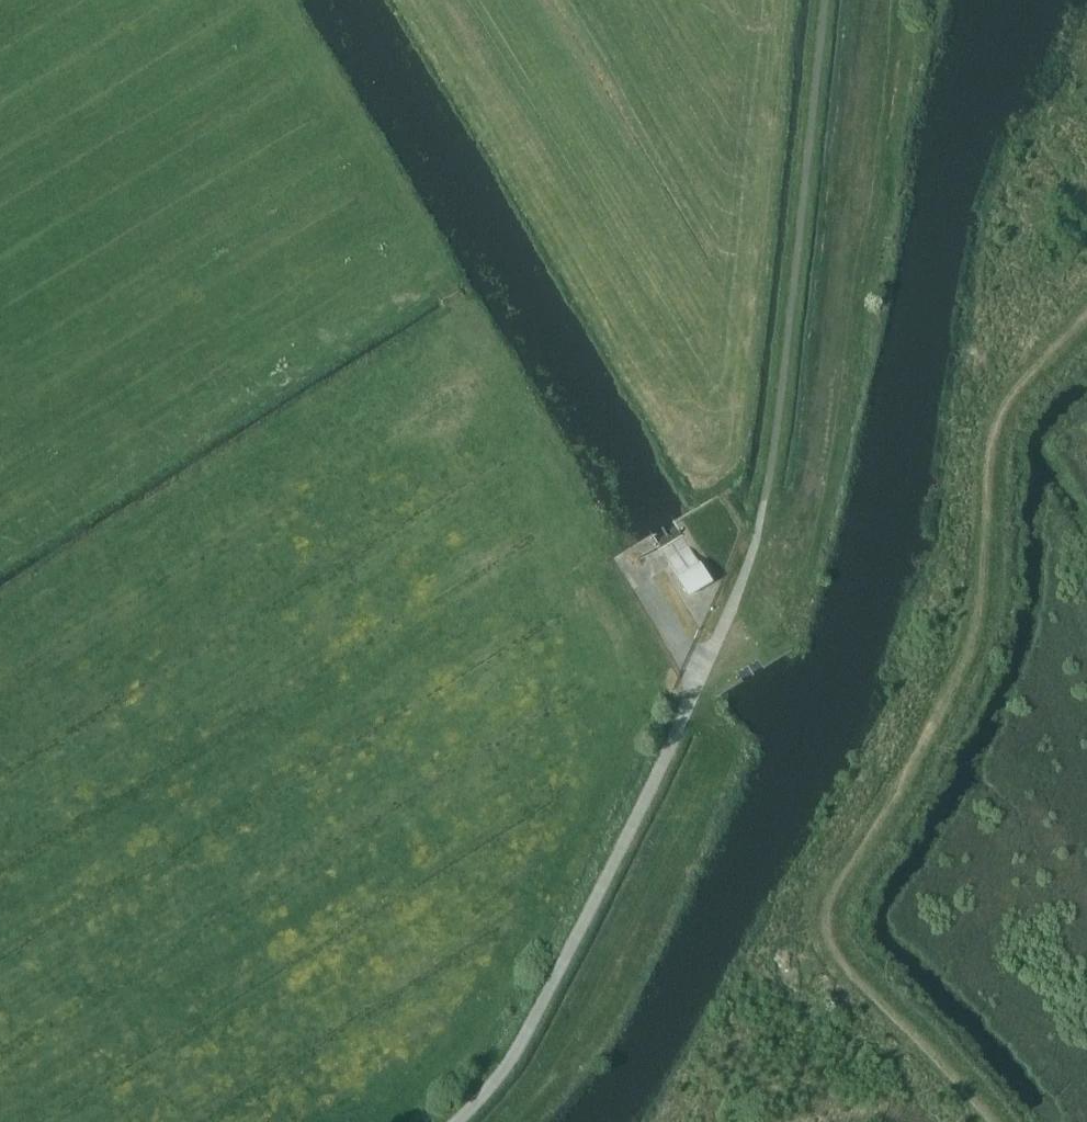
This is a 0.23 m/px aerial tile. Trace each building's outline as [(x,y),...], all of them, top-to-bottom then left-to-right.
[(701,569),(681,581),(679,583),(686,595),(711,580),(703,568),(701,569)]
